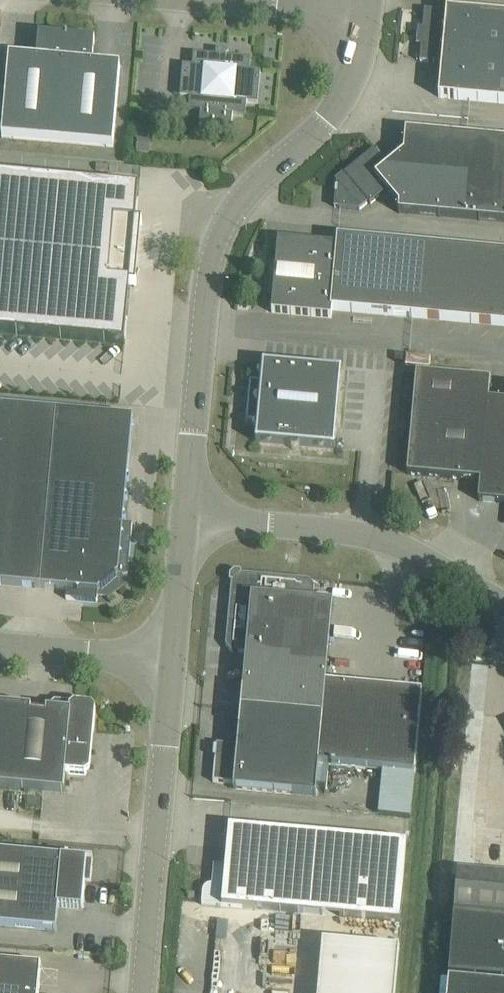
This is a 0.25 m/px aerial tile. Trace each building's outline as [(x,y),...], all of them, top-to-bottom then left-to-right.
[(441,63),(438,96),(503,102),(503,15),(446,9),(446,11),(424,9),(422,32),(425,35),(425,42),(421,42),(420,61),(441,63)] [(1,137),(57,141),(66,36),(38,34),(36,57),(8,55),(1,137)] [(94,38),(66,36),(57,141),(112,146),(118,85),(120,65),(92,62),(94,38)] [(200,110),(199,125),(231,128),(232,113),(245,115),(246,102),(257,103),(260,71),(248,70),(249,58),(227,56),(228,50),(216,49),(215,55),(193,53),(192,65),(182,64),(179,96),(189,97),(188,109),(200,110)] [(334,207),(361,210),(368,203),(385,189),(388,192),(398,203),(397,213),(401,214),(503,224),(503,140),(425,133),(405,131),(403,152),(389,164),(375,148),(345,173),(345,174),(336,182),(334,207)] [(124,344),(129,284),(135,284),(141,221),(135,220),(138,189),(0,176),(0,333),(124,344)] [(332,310),(503,326),(503,253),(337,238),(336,246),(278,240),(271,312),(331,318),(332,310)] [(255,441),(334,448),(342,369),(262,362),(260,381),(249,380),(246,422),(257,423),(255,441)] [(406,472),(410,472),(480,478),(478,500),(503,503),(503,401),(487,399),(488,379),(415,373),(406,472)] [(56,411),(0,406),(0,584),(66,590),(66,599),(97,602),(97,594),(105,595),(108,592),(109,595),(118,587),(116,585),(119,583),(120,575),(127,576),(132,525),(123,524),(133,418),(56,411)] [(230,593),(226,645),(231,652),(245,653),(240,723),(417,738),(422,693),(325,684),(333,603),(313,601),(314,586),(308,579),(296,578),(253,575),(241,574),(231,582),(230,593)] [(70,707),(65,773),(85,774),(88,734),(93,730),(95,710),(91,705),(74,703),(70,707)] [(70,707),(50,705),(49,710),(0,705),(0,786),(63,792),(65,773),(70,707)] [(216,743),(213,782),(234,783),(234,788),(315,793),(318,764),(414,773),(417,738),(240,723),(238,745),(216,743)] [(407,842),(249,828),(229,826),(225,866),(213,865),(212,885),(213,885),(212,893),(202,892),(201,904),(400,922),(407,842)] [(73,858),(0,851),(0,925),(36,929),(56,930),(58,906),(82,908),(86,861),(93,862),(93,859),(73,858)] [(452,911),(503,916),(503,874),(455,869),(452,911)] [(454,915),(448,975),(503,980),(503,919),(454,915)] [(201,920),(200,930),(217,932),(218,922),(201,920)] [(317,992),(394,992),(398,949),(322,942),(317,992)] [(21,963),(0,961),(0,992),(38,992),(41,965),(21,963)] [(448,978),(447,992),(503,992),(503,983),(448,978)]
